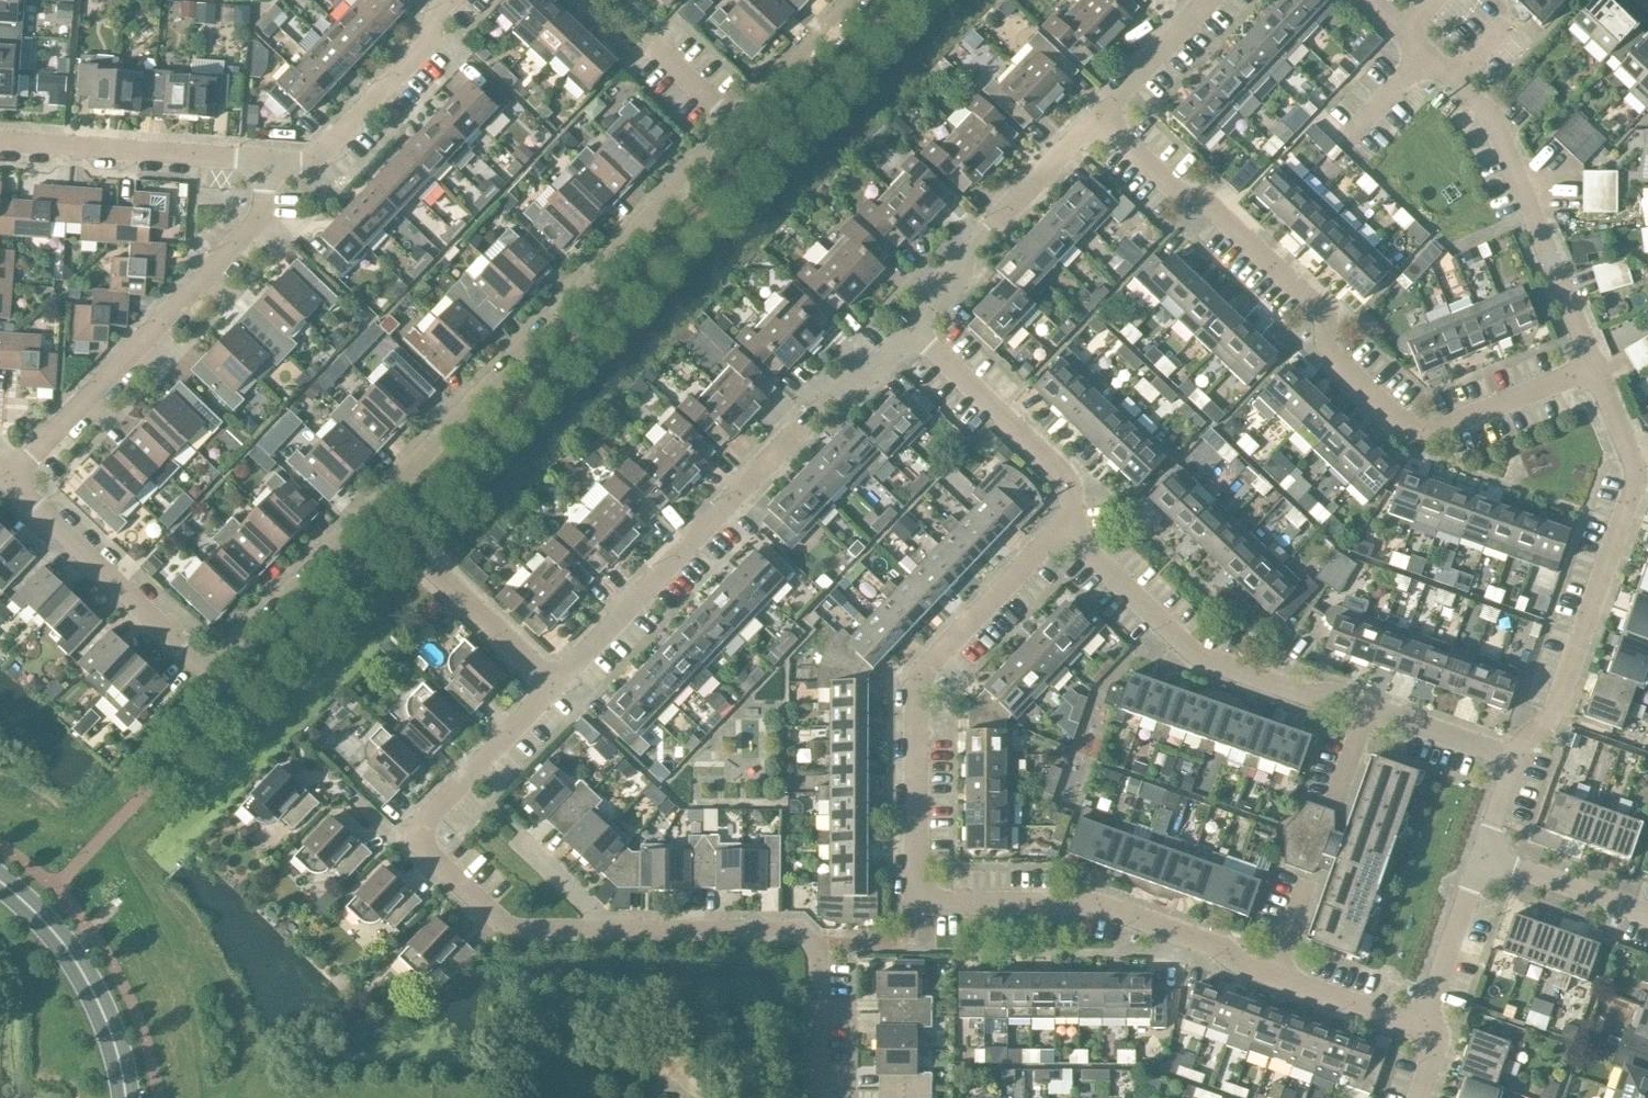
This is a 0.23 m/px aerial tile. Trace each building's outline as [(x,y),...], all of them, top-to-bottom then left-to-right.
[(24,0),(0,0),(0,35),(22,36),(24,0)] [(122,0),(109,0),(108,12),(121,13),(122,0)] [(396,21),(374,0),(359,0),(351,8),(381,37),(396,21)] [(396,21),(412,5),(407,0),(374,0),(396,21)] [(544,0),(509,0),(499,11),(517,28),(544,0)] [(513,32),(530,48),(538,40),(564,13),(551,0),(544,0),(517,28),(513,32)] [(668,9),(676,0),(659,0),(668,9)] [(777,31),(745,0),(744,0),(728,16),(720,8),(709,19),(747,56),(757,45),(760,48),(777,31)] [(800,0),(745,0),(777,31),(794,13),(791,10),(800,0)] [(1114,39),(1131,20),(1126,15),(1136,5),(1131,0),(1080,0),(1077,4),(1114,39)] [(1319,26),(1292,0),(1283,0),(1271,13),(1302,43),(1319,26)] [(1319,26),(1336,8),(1328,0),(1292,0),(1319,26)] [(1541,26),(1566,0),(1513,0),(1541,26)] [(1618,10),(1611,3),(1613,0),(1593,0),(1573,21),(1591,38),(1618,10)] [(160,15),(161,2),(152,1),(151,14),(160,15)] [(195,16),(196,3),(183,2),(182,15),(195,16)] [(1003,2),(1000,6),(1000,11),(1004,14),(1009,14),(1013,10),(1012,5),(1008,2),(1003,2)] [(58,3),(57,18),(72,18),(72,4),(58,3)] [(214,19),(215,5),(199,4),(198,17),(214,19)] [(687,21),(696,12),(688,4),(679,14),(687,21)] [(1096,58),(1114,39),(1077,4),(1060,21),(1054,16),(1043,27),(1081,63),(1091,52),(1096,58)] [(266,15),(273,21),(282,12),(275,5),(266,15)] [(366,52),(381,37),(351,8),(337,24),(366,52)] [(1647,38),(1635,25),(1638,22),(1629,14),(1626,17),(1618,10),(1591,38),(1609,55),(1610,54),(1609,53),(1622,39),(1635,52),(1647,38)] [(538,40),(530,48),(547,65),(555,57),(581,29),(564,13),(538,40)] [(1286,60),(1302,43),(1271,13),(1254,30),(1286,60)] [(263,32),(273,21),(266,15),(256,25),(263,32)] [(352,67),(366,52),(337,24),(322,39),(352,67)] [(572,73),(599,45),(581,29),(555,57),(571,72),(572,73)] [(1270,77),(1286,60),(1254,30),(1238,47),(1270,77)] [(1350,55),(1360,65),(1383,41),(1373,31),(1350,55)] [(972,33),(964,41),(969,46),(976,46),(981,41),(972,33)] [(1016,67),(1053,102),(1071,84),(1066,79),(1076,68),(1038,33),(1027,44),(1033,50),(1016,67)] [(22,36),(0,35),(0,72),(19,73),(22,36)] [(1647,72),(1647,38),(1635,52),(1622,39),(1609,53),(1610,54),(1621,65),(1620,66),(1638,82),(1630,91),(1647,72)] [(337,83),(352,67),(322,39),(308,54),(337,83)] [(484,62),(491,55),(481,45),(474,52),(484,62)] [(571,72),(567,76),(586,94),(617,62),(599,45),(572,73),(571,72)] [(1253,94),(1270,77),(1238,47),(1222,64),(1253,94)] [(323,98),(337,83),(308,54),(294,68),(293,70),(323,98)] [(115,112),(118,68),(119,58),(81,55),(78,95),(79,95),(79,97),(80,97),(80,95),(91,96),(90,110),(115,112)] [(67,74),(68,60),(58,60),(57,73),(67,74)] [(502,78),(508,71),(498,62),(492,69),(502,78)] [(1237,112),(1253,94),(1222,64),(1205,81),(1237,112)] [(308,114),(323,98),(293,70),(294,68),(292,67),(291,68),(276,83),(276,84),(267,93),(289,115),(299,105),(308,114)] [(1035,121),(1053,102),(1016,67),(999,85),(994,79),(983,91),(1020,126),(1030,116),(1035,121)] [(1334,73),(1343,82),(1350,76),(1340,67),(1334,73)] [(153,100),(155,71),(118,68),(115,112),(141,114),(142,99),(153,100)] [(189,117),(192,73),(155,71),(153,100),(153,102),(154,102),(154,100),(165,101),(164,115),(189,117)] [(508,71),(502,78),(512,88),(518,81),(508,71)] [(19,73),(0,72),(0,115),(16,116),(19,73)] [(1647,106),(1647,72),(1630,91),(1647,107),(1647,106)] [(192,73),(189,117),(214,119),(215,104),(227,105),(227,107),(228,105),(230,76),(192,73)] [(1337,89),(1343,82),(1334,73),(1328,79),(1337,89)] [(1523,109),(1547,84),(1537,75),(1513,99),(1523,109)] [(51,91),(50,104),(63,105),(65,79),(39,77),(38,90),(51,91)] [(480,128),(483,131),(511,103),(488,81),(479,91),(470,82),(453,100),(481,127),(480,128)] [(1220,129),(1237,112),(1205,81),(1189,99),(1220,129)] [(1523,109),(1525,111),(1533,119),(1557,94),(1547,84),(1523,109)] [(536,111),(543,104),(533,94),(526,101),(536,111)] [(955,131),(993,166),(1010,147),(1005,142),(1015,132),(977,96),(966,108),(972,113),(955,131)] [(597,98),(584,112),(592,120),(601,110),(602,103),(597,98)] [(1203,147),(1220,129),(1189,99),(1172,117),(1203,147)] [(479,128),(483,131),(480,128),(481,127),(453,100),(436,117),(472,151),(473,151),(465,143),(479,128)] [(1311,116),(1317,110),(1307,101),(1301,107),(1311,116)] [(621,117),(606,133),(611,139),(644,170),(661,152),(658,150),(668,139),(629,102),(619,114),(621,117)] [(543,104),(536,111),(546,120),(553,113),(543,104)] [(1305,123),(1311,116),(1301,107),(1295,114),(1305,123)] [(1562,146),(1586,121),(1576,112),(1553,137),(1562,146)] [(456,168),(472,151),(436,117),(420,134),(448,161),(456,168)] [(1572,156),(1596,131),(1586,121),(1562,146),(1572,156)] [(1313,124),(1304,134),(1314,143),(1323,133),(1313,124)] [(975,185),(993,166),(955,131),(939,148),(933,143),(922,154),(960,190),(969,179),(975,185)] [(1594,152),(1601,145),(1606,140),(1596,131),(1572,156),(1582,165),(1594,152)] [(566,133),(558,141),(569,152),(577,143),(566,133)] [(431,178),(448,161),(420,134),(404,151),(431,178)] [(1268,142),(1278,151),(1284,144),(1274,135),(1268,142)] [(627,188),(644,170),(611,139),(595,155),(587,147),(576,158),(615,195),(624,185),(627,188)] [(1272,157),(1278,151),(1268,142),(1262,148),(1272,157)] [(1335,146),(1326,155),(1333,161),(1342,152),(1335,146)] [(526,148),(517,158),(524,165),(534,156),(526,148)] [(431,178),(404,151),(387,169),(421,201),(438,184),(431,178)] [(889,189),(927,224),(944,206),(937,199),(946,189),(911,157),(901,167),(906,172),(889,189)] [(605,205),(615,195),(576,158),(566,169),(574,177),(559,194),(591,225),(608,208),(605,205)] [(1262,168),(1255,161),(1251,158),(1228,183),(1238,193),(1262,168)] [(513,177),(523,167),(516,160),(506,170),(513,177)] [(538,160),(531,168),(539,176),(547,168),(538,160)] [(1272,212),(1302,180),(1283,162),(1253,194),(1272,212)] [(421,201),(387,169),(371,186),(399,212),(415,195),(421,201)] [(1583,185),(1617,185),(1617,172),(1583,171),(1583,185)] [(1362,190),(1371,180),(1365,174),(1356,183),(1362,190)] [(1090,229),(1093,232),(1110,215),(1119,224),(1135,207),(1123,196),(1117,202),(1110,195),(1111,194),(1110,192),(1108,194),(1091,178),(1082,187),(1079,184),(1062,201),(1090,228),(1090,229)] [(1290,229),(1320,198),(1302,180),(1272,212),(1290,229)] [(1362,190),(1354,199),(1361,205),(1369,196),(1378,186),(1371,180),(1362,190)] [(484,181),(477,189),(483,194),(490,201),(499,191),(492,184),(489,181),(484,181)] [(17,201),(1,200),(2,184),(0,183),(0,235),(15,236),(17,201)] [(1617,199),(1617,185),(1583,185),(1583,199),(1617,199)] [(66,223),(69,188),(34,186),(33,203),(17,201),(15,236),(49,238),(50,222),(66,223)] [(382,229),(399,212),(371,186),(354,203),(382,229)] [(115,243),(117,208),(101,207),(102,191),(69,188),(66,223),(82,224),(80,241),(108,243),(115,243)] [(909,243),(927,224),(889,189),(873,206),(868,202),(858,212),(893,245),(902,235),(909,243)] [(149,245),(149,244),(150,229),(166,230),(169,195),(134,193),(133,210),(117,208),(115,243),(131,244),(149,245)] [(509,193),(500,202),(509,210),(517,201),(509,193)] [(480,211),(490,201),(483,194),(473,204),(480,211)] [(574,243),(591,225),(559,194),(543,211),(534,202),(523,214),(562,251),(572,240),(574,243)] [(1308,247),(1338,215),(1320,198),(1290,229),(1308,247)] [(1617,213),(1617,199),(1583,199),(1583,213),(1617,213)] [(1074,245),(1090,229),(1090,228),(1062,201),(1046,219),(1074,245)] [(367,246),(382,229),(354,203),(338,220),(366,247),(367,246)] [(1398,224),(1408,215),(1401,209),(1392,218),(1398,224)] [(453,213),(444,222),(450,229),(457,235),(467,225),(460,219),(459,219),(453,213)] [(1326,264),(1356,232),(1338,215),(1308,247),(1326,264)] [(1408,215),(1398,224),(1405,230),(1414,221),(1408,215)] [(1057,262),(1074,245),(1046,219),(1029,236),(1057,262)] [(371,249),(367,246),(366,247),(338,220),(321,238),(330,247),(321,257),(343,278),(371,249)] [(829,252),(866,288),(883,270),(876,263),(885,253),(851,220),(841,231),(845,235),(829,252)] [(491,265),(524,296),(541,278),(538,275),(548,265),(509,228),(498,240),(507,248),(491,265)] [(448,245),(457,235),(450,229),(441,239),(448,245)] [(1344,281),(1374,249),(1356,232),(1326,264),(1344,281)] [(1041,280),(1057,262),(1029,236),(1013,253),(1041,280)] [(1584,241),(1571,243),(1575,265),(1587,263),(1584,241)] [(1477,247),(1482,259),(1491,255),(1486,243),(1477,247)] [(149,245),(131,244),(130,244),(129,260),(113,258),(110,292),(129,293),(129,294),(145,295),(146,279),(163,280),(165,245),(149,244),(149,245)] [(1132,244),(1121,255),(1133,266),(1143,255),(1132,244)] [(1426,248),(1420,255),(1430,264),(1436,257),(1441,253),(1431,244),(1426,248)] [(1475,263),(1482,259),(1477,247),(1469,250),(1475,263)] [(420,248),(411,257),(417,263),(424,270),(434,260),(427,253),(426,254),(420,248)] [(1374,249),(1344,281),(1363,299),(1393,268),(1374,249)] [(12,285),(14,251),(0,250),(0,284),(12,285)] [(849,306),(866,288),(829,252),(812,269),(808,265),(798,275),(832,308),(841,299),(849,306)] [(1025,296),(1041,280),(1013,253),(996,271),(1006,280),(1006,279),(1025,297),(1025,296)] [(1190,272),(1172,255),(1163,264),(1154,255),(1133,277),(1160,303),(1167,296),(1190,272)] [(1414,261),(1402,274),(1412,284),(1424,270),(1430,264),(1420,255),(1414,261)] [(1596,280),(1629,271),(1625,258),(1592,267),(1596,280)] [(445,260),(442,264),(442,268),(446,271),(451,271),(454,267),(453,262),(449,259),(445,260)] [(1122,278),(1132,268),(1124,261),(1115,271),(1122,278)] [(415,280),(424,270),(417,263),(408,273),(415,280)] [(272,289),(305,320),(321,304),(329,312),(340,300),(302,264),(292,274),(289,272),(272,289)] [(507,313),(524,296),(491,265),(475,281),(467,273),(456,284),(495,321),(504,311),(507,313)] [(1633,284),(1629,271),(1596,280),(1600,294),(1633,284)] [(1177,320),(1207,288),(1190,272),(1167,296),(1184,312),(1177,319),(1177,320)] [(1405,290),(1412,284),(1402,274),(1396,281),(1405,290)] [(1035,305),(1025,296),(1025,297),(1006,279),(1006,280),(990,296),(1018,323),(1018,322),(1035,305)] [(422,281),(413,291),(421,298),(430,289),(422,281)] [(12,285),(0,284),(0,319),(9,319),(12,285)] [(485,331),(495,321),(456,284),(446,295),(454,303),(438,320),(471,351),(488,333),(485,331)] [(768,316),(806,351),(823,333),(815,326),(824,316),(790,284),(780,294),(784,298),(768,316)] [(1092,295),(1099,302),(1109,292),(1101,285),(1092,295)] [(1497,296),(1514,336),(1538,326),(1522,286),(1497,296)] [(1194,336),(1224,305),(1207,288),(1177,320),(1194,336)] [(289,337),(305,320),(272,289),(255,307),(258,309),(249,319),(287,356),(298,345),(289,337)] [(110,292),(94,290),(92,307),(76,306),(73,340),(108,343),(109,326),(126,327),(128,294),(129,294),(129,293),(110,292)] [(70,291),(69,299),(79,299),(80,291),(70,291)] [(1090,312),(1099,302),(1092,295),(1082,305),(1090,312)] [(1022,326),(1018,322),(1018,323),(990,296),(973,314),(977,317),(968,327),(994,352),(1003,343),(1005,344),(1022,326)] [(1491,346),(1514,336),(1497,296),(1474,305),(1491,346)] [(1219,345),(1242,321),(1224,305),(1194,336),(1211,352),(1218,345),(1219,345)] [(1467,355),(1491,346),(1474,305),(1451,315),(1467,355)] [(1129,323),(1120,333),(1126,339),(1136,329),(1143,321),(1135,314),(1128,322),(1129,323)] [(1444,364),(1467,355),(1451,315),(1428,324),(1444,364)] [(390,316),(380,326),(389,335),(399,325),(390,316)] [(788,369),(806,351),(768,316),(752,333),(747,329),(737,339),(772,372),(781,362),(788,369)] [(1098,334),(1105,327),(1095,317),(1087,325),(1098,334)] [(708,318),(698,329),(707,337),(717,327),(708,318)] [(722,318),(716,324),(725,333),(731,327),(722,318)] [(277,367),(287,356),(249,319),(239,329),(236,327),(220,344),(252,375),(268,359),(277,367)] [(1059,329),(1067,337),(1076,327),(1068,319),(1059,329)] [(454,369),(471,351),(438,320),(422,336),(414,328),(403,340),(441,376),(451,366),(454,369)] [(1229,369),(1259,337),(1242,321),(1219,345),(1218,345),(1211,352),(1229,369)] [(1420,374),(1444,364),(1428,324),(1403,334),(1399,337),(1396,343),(1397,349),(1401,354),(1406,356),(1412,355),(1420,374)] [(368,329),(359,338),(369,348),(378,338),(368,329)] [(1057,347),(1067,337),(1059,329),(1049,339),(1057,347)] [(1126,339),(1133,345),(1142,335),(1136,329),(1126,339)] [(339,330),(329,340),(338,348),(347,338),(339,330)] [(42,337),(15,335),(8,334),(5,369),(21,370),(20,387),(55,389),(57,355),(41,353),(42,337)] [(1647,352),(1647,336),(1624,350),(1631,362),(1647,352)] [(1259,337),(1229,369),(1247,386),(1277,355),(1259,337)] [(236,392),(252,375),(220,344),(203,362),(206,365),(195,375),(234,412),(245,400),(236,392)] [(1124,363),(1133,354),(1123,344),(1114,354),(1124,363)] [(1082,373),(1087,367),(1066,347),(1056,358),(1060,361),(1036,386),(1042,391),(1039,393),(1052,405),(1078,377),(1079,377),(1082,374),(1082,373)] [(375,386),(407,418),(424,400),(421,397),(431,387),(393,350),(382,362),(390,370),(375,386)] [(713,384),(750,420),(768,401),(763,396),(773,386),(735,350),(724,361),(730,367),(713,384)] [(1638,374),(1647,368),(1647,352),(1631,362),(1638,374)] [(1134,373),(1143,363),(1133,354),(1124,363),(1134,373)] [(1161,372),(1170,362),(1164,356),(1154,366),(1161,372)] [(1161,372),(1167,378),(1176,368),(1170,362),(1161,372)] [(1026,363),(1017,372),(1024,379),(1033,370),(1026,363)] [(1277,415),(1307,383),(1288,365),(1258,397),(1277,415)] [(1069,421),(1104,384),(1087,367),(1082,373),(1082,374),(1079,377),(1078,377),(1052,405),(1069,421)] [(325,374),(316,383),(325,391),(334,382),(325,374)] [(1158,396),(1168,387),(1157,377),(1148,387),(1158,396)] [(640,380),(630,390),(639,399),(649,388),(640,380)] [(1295,432),(1325,401),(1307,383),(1277,415),(1295,432)] [(315,384),(305,394),(312,400),(322,390),(315,384)] [(732,438),(750,420),(713,384),(696,402),(691,396),(680,408),(718,444),(727,433),(732,438)] [(1086,438),(1119,403),(1118,403),(1112,409),(1096,394),(1105,384),(1104,384),(1069,421),(1086,438)] [(155,412),(188,443),(204,426),(212,434),(223,423),(185,386),(175,397),(172,394),(155,412)] [(390,435),(407,418),(375,386),(359,403),(350,395),(340,406),(378,443),(387,433),(390,435)] [(1168,406),(1177,396),(1168,387),(1158,396),(1168,406)] [(1195,404),(1204,395),(1198,389),(1189,398),(1195,404)] [(904,442),(908,446),(925,428),(923,426),(932,416),(906,391),(897,401),(893,398),(876,415),(904,442)] [(1195,404),(1201,410),(1210,401),(1204,395),(1195,404)] [(1313,449),(1343,418),(1325,401),(1295,432),(1313,449)] [(1103,454),(1136,420),(1119,403),(1086,438),(1103,454)] [(368,453),(378,443),(340,406),(329,417),(338,425),(322,442),(355,473),(371,455),(368,453)] [(1639,415),(1647,426),(1647,409),(1639,415)] [(172,459),(188,443),(155,412),(138,429),(141,432),(132,442),(170,479),(180,468),(172,459)] [(652,448),(690,483),(707,465),(702,460),(712,449),(675,413),(664,425),(669,430),(652,448)] [(1205,423),(1197,415),(1195,413),(1186,423),(1196,432),(1205,423)] [(887,460),(904,442),(876,415),(860,432),(878,450),(887,460)] [(1331,467),(1361,435),(1343,418),(1313,449),(1331,467)] [(1231,419),(1222,429),(1232,438),(1237,433),(1237,424),(1231,419)] [(1151,438),(1153,436),(1136,420),(1103,454),(1120,470),(1147,442),(1146,442),(1150,438),(1151,438)] [(860,432),(851,423),(834,440),(871,476),(887,460),(878,450),(860,432)] [(235,429),(224,440),(237,452),(247,441),(235,429)] [(1243,450),(1252,441),(1246,434),(1237,444),(1243,450)] [(1349,484),(1379,452),(1361,435),(1331,467),(1349,484)] [(1147,442),(1120,470),(1132,482),(1134,480),(1140,485),(1168,455),(1151,439),(1153,436),(1151,438),(1150,438),(1146,442),(1147,442)] [(871,477),(871,476),(834,440),(818,457),(852,490),(868,474),(871,477)] [(1252,441),(1243,450),(1249,456),(1259,447),(1252,441)] [(160,490),(170,479),(132,442),(122,452),(119,449),(103,467),(135,498),(151,481),(160,490)] [(338,491),(355,473),(322,442),(306,459),(297,450),(286,462),(325,498),(335,488),(338,491)] [(1223,458),(1232,449),(1226,443),(1217,452),(1223,458)] [(1004,446),(998,452),(1008,462),(1014,456),(1004,446)] [(275,447),(268,454),(277,463),(285,456),(275,447)] [(672,502),(690,483),(652,448),(636,465),(630,460),(619,471),(657,507),(667,497),(672,502)] [(1232,449),(1223,458),(1229,464),(1238,455),(1232,449)] [(1379,452),(1349,484),(1368,502),(1398,471),(1379,452)] [(267,454),(258,464),(268,473),(277,464),(267,454)] [(852,491),(852,490),(818,457),(801,475),(836,507),(830,501),(845,484),(852,491)] [(941,458),(932,467),(938,473),(946,463),(941,458)] [(1271,458),(1262,468),(1280,485),(1289,476),(1271,458)] [(976,489),(998,510),(1026,480),(1021,476),(1015,472),(1009,469),(1003,466),(1000,463),(976,489)] [(119,515),(135,498),(103,467),(86,485),(88,487),(78,498),(117,534),(128,523),(119,515)] [(1191,492),(1198,484),(1180,467),(1150,498),(1168,516),(1191,492)] [(1413,522),(1428,481),(1403,472),(1388,514),(1413,522)] [(257,509),(290,540),(307,523),(304,520),(314,510),(276,473),(265,484),(273,493),(257,509)] [(913,483),(920,490),(930,480),(922,473),(913,483)] [(820,524),(836,507),(801,475),(785,492),(813,518),(817,522),(820,524)] [(1257,491),(1266,481),(1260,475),(1251,485),(1257,491)] [(1295,481),(1289,476),(1280,485),(1286,491),(1295,481)] [(592,511),(629,547),(647,528),(641,523),(651,513),(614,477),(603,488),(609,494),(592,511)] [(1026,480),(998,510),(1012,524),(1019,530),(1044,505),(1041,502),(1034,490),(1026,480)] [(1266,481),(1257,491),(1263,497),(1273,487),(1266,481)] [(1437,531),(1451,489),(1428,481),(1413,522),(1437,531)] [(911,500),(920,490),(913,483),(903,493),(911,500)] [(1185,532),(1215,500),(1198,484),(1191,492),(1168,516),(1185,532)] [(997,539),(1012,524),(998,510),(976,489),(972,494),(981,502),(970,513),(997,539)] [(1460,539),(1475,498),(1451,489),(1437,531),(1460,539)] [(800,540),(817,522),(813,518),(785,492),(768,509),(772,513),(763,522),(789,547),(798,538),(800,540)] [(1484,547),(1498,506),(1475,498),(1460,539),(1484,547)] [(1202,548),(1232,517),(1215,500),(1185,532),(1202,548)] [(1324,510),(1315,519),(1322,525),(1331,516),(1338,508),(1332,502),(1325,510),(1324,510)] [(1315,519),(1324,510),(1318,504),(1309,513),(1315,519)] [(1507,556),(1522,514),(1498,506),(1484,547),(1507,556)] [(880,517),(888,524),(897,514),(890,507),(880,517)] [(1291,523),(1300,514),(1294,508),(1285,517),(1291,523)] [(273,558),(290,540),(257,509),(241,526),(233,518),(222,529),(261,565),(270,555),(273,558)] [(611,565),(629,547),(592,511),(575,529),(569,523),(558,535),(596,571),(606,560),(611,565)] [(982,555),(997,539),(970,513),(960,524),(951,515),(946,521),(982,555)] [(1300,514),(1291,523),(1297,529),(1307,520),(1300,514)] [(1531,564),(1546,523),(1522,514),(1507,556),(1531,564)] [(906,515),(892,530),(901,539),(915,524),(906,515)] [(878,534),(888,524),(880,517),(871,527),(878,534)] [(1219,565),(1249,533),(1232,517),(1202,548),(1219,565)] [(967,571),(982,555),(946,521),(941,526),(950,535),(939,546),(967,571)] [(183,523),(172,534),(183,544),(190,537),(190,530),(183,523)] [(1546,523),(1531,564),(1556,573),(1570,532),(1546,523)] [(251,575),(261,565),(222,529),(212,539),(221,548),(205,564),(237,596),(254,578),(251,575)] [(0,536),(0,590),(3,592),(35,558),(6,530),(0,536)] [(1236,581),(1266,549),(1249,533),(1219,565),(1236,581)] [(531,575),(568,610),(586,592),(581,587),(591,576),(553,540),(542,552),(548,557),(531,575)] [(855,558),(865,548),(857,541),(848,551),(855,558)] [(1354,552),(1369,558),(1372,547),(1358,542),(1354,552)] [(739,569),(771,599),(787,582),(785,580),(794,571),(768,546),(759,555),(755,552),(739,569)] [(951,588),(967,571),(939,546),(929,557),(920,548),(915,553),(951,588)] [(1276,573),(1283,566),(1266,549),(1236,581),(1253,597),(1276,573)] [(1327,586),(1345,557),(1334,549),(1315,578),(1327,586)] [(1397,567),(1402,555),(1393,552),(1389,565),(1397,567)] [(936,604),(951,588),(915,553),(910,558),(919,567),(909,578),(936,604)] [(1402,555),(1397,567),(1405,570),(1410,558),(1402,555)] [(152,556),(142,567),(151,576),(161,565),(152,556)] [(1345,557),(1327,586),(1338,593),(1357,565),(1345,557)] [(220,613),(237,596),(205,564),(189,581),(180,573),(169,584),(208,621),(218,610),(220,613)] [(860,564),(855,569),(861,575),(866,570),(860,564)] [(45,623),(73,594),(43,566),(11,600),(23,611),(28,606),(45,623)] [(1276,573),(1253,597),(1271,615),(1275,611),(1285,621),(1318,587),(1307,576),(1301,582),(1283,566),(1276,573)] [(754,617),(771,599),(739,569),(722,587),(754,617)] [(1444,584),(1449,572),(1441,569),(1436,581),(1444,584)] [(1644,571),(1636,592),(1647,596),(1647,572),(1644,571)] [(1449,572),(1444,584),(1453,587),(1457,575),(1449,572)] [(1398,589),(1402,576),(1394,574),(1389,586),(1398,589)] [(551,629),(568,610),(531,575),(514,592),(509,587),(498,598),(535,634),(545,624),(551,629)] [(821,575),(815,582),(825,591),(831,585),(821,575)] [(1402,576),(1398,589),(1406,592),(1410,579),(1402,576)] [(920,620),(936,604),(909,578),(898,589),(889,580),(884,585),(920,620)] [(905,636),(920,620),(884,585),(879,591),(888,599),(878,610),(905,636)] [(1491,601),(1496,588),(1488,586),(1483,598),(1491,601)] [(737,634),(754,617),(722,587),(706,604),(737,634)] [(1496,588),(1491,601),(1500,604),(1504,592),(1496,588)] [(1434,602),(1442,605),(1447,592),(1439,589),(1434,602)] [(1447,592),(1442,605),(1451,608),(1455,595),(1447,592)] [(1636,592),(1629,613),(1647,620),(1647,596),(1636,592)] [(73,594),(45,623),(63,639),(57,645),(69,656),(102,622),(73,594)] [(829,596),(820,604),(828,611),(836,603),(829,596)] [(1520,597),(1515,609),(1523,612),(1528,600),(1520,597)] [(430,600),(422,609),(431,618),(439,609),(430,600)] [(1077,647),(1081,651),(1106,625),(1084,603),(1076,611),(1069,604),(1064,610),(1061,608),(1050,620),(1078,646),(1077,647)] [(721,651),(737,634),(706,604),(689,621),(721,651)] [(1487,620),(1492,608),(1483,605),(1479,618),(1487,620)] [(1349,656),(1364,615),(1340,607),(1334,606),(1329,609),(1325,614),(1325,620),(1328,625),(1333,628),(1326,648),(1349,656)] [(1492,608),(1487,620),(1496,623),(1500,611),(1492,608)] [(889,653),(905,636),(878,610),(867,621),(858,613),(853,618),(862,627),(889,653)] [(1629,613),(1621,634),(1647,643),(1647,620),(1629,613)] [(1371,664),(1386,623),(1364,615),(1349,656),(1371,664)] [(1061,664),(1077,647),(1078,646),(1050,620),(1033,637),(1061,664)] [(705,668),(721,651),(689,621),(673,638),(705,668)] [(1394,672),(1408,631),(1386,623),(1371,664),(1394,672)] [(1542,626),(1541,625),(1533,623),(1529,635),(1537,638),(1542,626)] [(873,669),(889,653),(862,627),(852,637),(843,629),(837,634),(873,669)] [(102,697),(139,658),(110,630),(77,664),(90,675),(95,670),(112,686),(102,697)] [(1416,680),(1431,638),(1408,631),(1394,672),(1416,680)] [(781,643),(788,650),(798,640),(790,633),(781,643)] [(869,674),(873,669),(837,634),(829,644),(823,656),(819,668),(818,681),(869,681),(869,674)] [(1621,634),(1614,655),(1647,667),(1647,643),(1621,634)] [(1045,681),(1061,664),(1033,637),(1017,654),(1045,681)] [(657,655),(688,685),(696,693),(713,676),(705,668),(673,638),(657,655)] [(1439,687),(1453,646),(1431,638),(1416,680),(1439,687)] [(481,702),(504,677),(465,640),(453,653),(449,658),(448,664),(450,671),(453,676),(455,678),(445,689),(468,712),(479,700),(481,702)] [(779,660),(788,650),(781,643),(771,652),(779,660)] [(1461,695),(1475,654),(1453,646),(1439,687),(1461,695)] [(1029,698),(1045,681),(1017,654),(1001,671),(1029,698)] [(1483,703),(1498,662),(1475,654),(1461,695),(1483,703)] [(672,703),(688,685),(657,655),(640,672),(672,703)] [(1098,665),(1106,673),(1115,663),(1108,655),(1098,665)] [(1647,677),(1647,667),(1614,655),(1607,676),(1636,687),(1643,690),(1647,677)] [(139,658),(102,697),(103,698),(104,696),(120,712),(117,716),(129,728),(169,686),(139,658)] [(1498,662),(1483,703),(1507,711),(1521,670),(1498,662)] [(1096,683),(1106,673),(1098,665),(1088,675),(1096,683)] [(748,677),(756,684),(765,674),(758,667),(748,677)] [(1033,701),(1029,698),(1001,671),(984,689),(985,690),(968,707),(1006,722),(1012,716),(1016,719),(1033,701)] [(656,720),(672,703),(640,672),(624,689),(656,720)] [(1141,717),(1154,682),(1145,679),(1145,678),(1131,673),(1114,720),(1122,723),(1126,712),(1141,717)] [(1636,687),(1607,676),(1599,673),(1592,695),(1644,713),(1646,707),(1631,702),(1636,687)] [(746,694),(756,684),(748,677),(739,687),(746,694)] [(56,681),(45,693),(53,701),(64,689),(56,681)] [(868,704),(869,681),(818,681),(818,689),(831,689),(831,703),(868,704)] [(1160,736),(1177,689),(1163,684),(1163,686),(1154,682),(1141,717),(1157,723),(1153,734),(1160,736)] [(33,683),(28,688),(36,696),(44,688),(39,683),(33,683)] [(439,746),(463,721),(423,683),(411,696),(407,702),(406,708),(408,715),(411,720),(414,722),(403,733),(426,755),(437,744),(439,746)] [(1116,708),(1123,688),(1111,684),(1104,704),(1116,708)] [(640,736),(656,720),(624,689),(607,707),(611,710),(602,720),(640,757),(650,746),(640,736)] [(1186,733),(1199,698),(1189,695),(1190,694),(1177,689),(1160,736),(1167,739),(1171,727),(1186,733)] [(1205,752),(1225,695),(1220,694),(1211,692),(1208,701),(1199,698),(1186,733),(1202,738),(1198,750),(1205,752)] [(1073,707),(1083,711),(1087,698),(1078,694),(1073,707)] [(1231,749),(1243,713),(1234,710),(1237,702),(1229,697),(1225,695),(1205,752),(1211,754),(1216,743),(1231,749)] [(1642,719),(1644,713),(1592,695),(1584,717),(1621,730),(1627,714),(1642,719)] [(723,719),(733,708),(725,701),(715,711),(723,719)] [(868,727),(868,704),(831,703),(818,703),(818,711),(831,711),(831,726),(868,727)] [(1006,731),(1006,722),(968,707),(968,731),(967,731),(967,755),(1005,755),(1005,756),(1011,756),(1011,755),(1011,731),(1006,731)] [(1078,724),(1083,711),(1073,707),(1068,720),(1078,724)] [(714,728),(723,719),(715,711),(706,721),(714,728)] [(1249,768),(1266,720),(1253,716),(1252,716),(1243,713),(1231,749),(1246,754),(1242,765),(1249,768)] [(1276,764),(1288,729),(1279,726),(1279,725),(1266,720),(1249,768),(1256,770),(1260,759),(1276,764)] [(818,741),(808,741),(808,749),(818,749),(868,749),(868,727),(831,726),(831,741),(818,741)] [(397,790),(421,765),(382,727),(369,740),(366,746),(364,752),(366,758),(370,764),(372,766),(361,777),(385,799),(395,788),(397,790)] [(1288,729),(1276,764),(1291,770),(1287,781),(1295,784),(1312,736),(1298,731),(1297,733),(1288,729)] [(691,752),(700,742),(693,735),(683,745),(691,752)] [(603,739),(595,748),(608,760),(616,751),(603,739)] [(868,771),(868,749),(818,749),(818,756),(831,756),(831,771),(868,771)] [(1019,760),(1014,756),(1011,756),(1005,756),(1005,755),(967,755),(967,779),(1005,779),(1014,779),(1019,775),(1019,760)] [(1405,813),(1415,786),(1413,785),(1417,772),(1377,757),(1348,838),(1336,872),(1312,942),(1352,956),(1357,943),(1359,943),(1369,916),(1366,915),(1375,891),(1377,891),(1396,838),(1394,837),(1403,812),(1405,813)] [(592,791),(581,780),(570,791),(554,776),(558,771),(549,762),(530,782),(538,790),(525,804),(544,821),(545,819),(555,829),(592,791)] [(625,762),(618,770),(627,779),(635,771),(625,762)] [(1135,762),(1131,771),(1143,776),(1147,766),(1135,762)] [(1048,779),(1058,782),(1062,769),(1052,766),(1048,779)] [(293,830),(316,806),(302,793),(304,792),(279,768),(241,807),(254,820),(260,823),(266,824),(272,823),(278,819),(280,817),(293,830)] [(868,794),(868,771),(831,771),(831,786),(818,786),(818,793),(868,794)] [(1162,775),(1160,782),(1167,785),(1170,778),(1162,775)] [(1130,778),(1125,791),(1137,795),(1141,782),(1130,778)] [(1005,803),(1005,779),(967,779),(967,802),(1005,803)] [(1053,796),(1058,782),(1048,779),(1043,792),(1053,796)] [(1145,783),(1140,797),(1154,802),(1159,788),(1145,783)] [(1565,838),(1584,786),(1578,783),(1573,798),(1557,793),(1544,830),(1565,838)] [(651,785),(642,795),(645,798),(654,788),(651,785)] [(1587,845),(1600,808),(1584,802),(1590,788),(1584,786),(1565,838),(1587,845)] [(581,857),(613,823),(597,808),(603,801),(592,791),(555,829),(565,838),(564,840),(581,857)] [(1168,791),(1163,805),(1175,809),(1179,795),(1168,791)] [(868,816),(868,794),(818,793),(818,801),(830,801),(830,816),(868,816)] [(1608,853),(1626,800),(1620,798),(1615,813),(1600,808),(1587,845),(1608,853)] [(668,800),(658,810),(666,817),(675,807),(668,800)] [(1626,800),(1608,853),(1630,860),(1643,823),(1627,817),(1632,803),(1626,800)] [(1240,801),(1238,808),(1249,812),(1251,805),(1240,801)] [(1318,866),(1336,872),(1348,838),(1334,833),(1334,811),(1307,801),(1284,829),(1285,864),(1312,874),(1318,866)] [(1005,826),(1005,803),(967,802),(967,826),(1005,826)] [(1091,861),(1103,826),(1088,821),(1092,809),(1084,807),(1068,854),(1082,859),(1082,858),(1091,861)] [(703,810),(689,810),(689,822),(703,822),(703,810)] [(717,810),(704,810),(703,818),(717,819),(717,810)] [(1056,826),(1066,830),(1071,817),(1061,813),(1056,826)] [(868,838),(868,816),(830,816),(830,831),(818,831),(818,838),(868,838)] [(346,880),(368,857),(354,844),(356,842),(331,818),(294,857),(307,870),(312,873),(318,874),(325,873),(330,869),(332,867),(346,880)] [(1113,870),(1130,822),(1123,820),(1119,831),(1103,826),(1091,861),(1100,864),(1100,865),(1113,870)] [(1135,876),(1146,841),(1133,836),(1137,825),(1130,822),(1113,870),(1126,875),(1127,873),(1135,876)] [(618,888),(632,852),(625,846),(631,840),(613,823),(581,857),(599,874),(600,872),(617,888),(618,888)] [(1010,826),(1005,826),(967,826),(966,843),(970,843),(970,851),(1010,851),(1010,826)] [(1062,843),(1066,830),(1056,826),(1052,840),(1062,843)] [(703,888),(704,835),(688,835),(688,844),(665,844),(665,891),(689,891),(689,888),(703,888)] [(704,835),(703,888),(718,888),(718,891),(742,891),(742,845),(719,844),(719,836),(704,835)] [(742,845),(742,891),(766,891),(766,889),(780,889),(781,836),(765,836),(765,845),(742,845)] [(1146,841),(1135,876),(1145,880),(1142,889),(1147,892),(1151,894),(1154,895),(1174,838),(1168,836),(1163,847),(1146,841)] [(868,861),(868,838),(818,838),(818,845),(830,846),(830,861),(868,861)] [(1180,893),(1193,858),(1177,852),(1181,841),(1174,838),(1154,895),(1159,896),(1163,897),(1168,898),(1171,889),(1180,893)] [(632,852),(618,888),(641,888),(641,891),(665,891),(665,844),(641,844),(641,852),(632,852)] [(1202,901),(1219,854),(1212,852),(1208,863),(1193,858),(1180,893),(1190,896),(1189,897),(1202,901)] [(1225,908),(1237,873),(1222,868),(1226,856),(1219,854),(1202,901),(1216,906),(1216,905),(1225,908)] [(868,882),(868,861),(830,861),(830,876),(818,876),(818,882),(847,882),(868,882)] [(1237,873),(1225,908),(1234,911),(1234,913),(1248,917),(1265,870),(1257,867),(1253,879),(1237,873)] [(396,928),(418,904),(407,894),(408,892),(383,868),(346,907),(359,920),(364,923),(371,924),(377,923),(382,919),(384,917),(396,928)] [(818,882),(817,917),(822,918),(834,921),(847,923),(847,882),(818,882)] [(847,882),(847,923),(860,922),(873,918),(877,918),(877,882),(868,882),(847,882)] [(1518,974),(1536,922),(1514,914),(1501,951),(1517,957),(1512,972),(1518,974)] [(451,980),(473,957),(459,943),(461,942),(436,918),(398,957),(411,970),(417,973),(423,974),(430,973),(435,969),(437,967),(451,980)] [(1544,966),(1557,929),(1536,922),(1518,974),(1524,976),(1529,961),(1544,966)] [(1560,989),(1579,937),(1557,929),(1544,966),(1559,972),(1554,987),(1560,989)] [(1579,937),(1560,989),(1566,991),(1571,976),(1587,982),(1600,944),(1579,937)] [(879,1012),(932,1012),(932,997),(917,997),(917,975),(923,975),(923,962),(896,962),(895,973),(877,973),(877,991),(879,991),(879,1012)] [(984,1018),(984,975),(959,974),(959,1018),(984,1018)] [(1007,1018),(1008,975),(984,975),(984,1018),(1007,1018)] [(1031,1018),(1031,975),(1008,975),(1007,1018),(1031,1018)] [(1055,1019),(1055,975),(1031,975),(1031,1018),(1055,1019)] [(1079,1019),(1079,975),(1055,975),(1055,1019),(1079,1019)] [(1102,1019),(1102,975),(1079,975),(1079,1019),(1102,1019)] [(1126,1019),(1126,975),(1102,975),(1102,1019),(1126,1019)] [(1126,975),(1126,1019),(1150,1019),(1150,1028),(1166,1028),(1166,990),(1151,990),(1151,976),(1126,975)] [(1208,1027),(1220,992),(1197,984),(1184,1019),(1208,1027)] [(1226,1046),(1242,1000),(1220,992),(1208,1027),(1228,1035),(1225,1045),(1226,1046)] [(1248,1054),(1265,1008),(1242,1000),(1226,1046),(1248,1054)] [(1270,1059),(1285,1015),(1265,1008),(1248,1054),(1249,1054),(1250,1052),(1270,1059)] [(1646,1008),(1638,1031),(1625,1027),(1618,1045),(1647,1056),(1647,1009),(1646,1008)] [(932,1028),(932,1012),(879,1012),(879,1034),(877,1034),(877,1050),(916,1050),(917,1028),(932,1028)] [(1292,1067),(1308,1023),(1285,1015),(1270,1059),(1292,1067)] [(1314,1077),(1330,1031),(1308,1023),(1292,1067),(1313,1074),(1313,1076),(1314,1077)] [(1466,1052),(1518,1070),(1520,1064),(1505,1059),(1511,1043),(1473,1030),(1466,1052)] [(1336,1084),(1352,1038),(1330,1031),(1314,1077),(1336,1084)] [(1352,1038),(1336,1084),(1340,1074),(1349,1077),(1346,1086),(1372,1095),(1384,1060),(1371,1056),(1375,1046),(1352,1038)] [(1647,1067),(1647,1056),(1618,1045),(1612,1064),(1625,1068),(1617,1091),(1636,1097),(1647,1097),(1647,1075),(1645,1074),(1647,1067)] [(916,1074),(916,1050),(877,1050),(876,1067),(879,1067),(879,1089),(932,1089),(932,1074),(916,1074)] [(984,1063),(984,1050),(975,1050),(975,1063),(984,1063)] [(984,1063),(993,1063),(993,1050),(984,1050),(984,1063)] [(1031,1063),(1031,1050),(1022,1050),(1022,1063),(1031,1063)] [(1031,1050),(1031,1063),(1040,1063),(1040,1050),(1031,1050)] [(1079,1063),(1079,1050),(1070,1050),(1070,1063),(1079,1063)] [(1079,1063),(1087,1064),(1087,1050),(1079,1050),(1079,1063)] [(1126,1064),(1126,1050),(1117,1050),(1117,1064),(1126,1064)] [(1126,1050),(1126,1064),(1135,1064),(1135,1051),(1126,1050)] [(1516,1076),(1518,1070),(1466,1052),(1458,1073),(1465,1076),(1503,1089),(1503,1088),(1496,1085),(1501,1071),(1516,1076)] [(1189,1079),(1192,1071),(1179,1066),(1176,1075),(1189,1079)] [(999,1070),(985,1070),(985,1079),(991,1084),(998,1084),(999,1070)] [(1001,1070),(1000,1080),(1014,1080),(1015,1070),(1001,1070)] [(1048,1081),(1048,1070),(1034,1070),(1034,1081),(1048,1081)] [(1048,1070),(1048,1081),(1062,1081),(1062,1070),(1048,1070)] [(1095,1081),(1095,1070),(1082,1070),(1081,1081),(1095,1081)] [(1095,1070),(1095,1081),(1109,1081),(1109,1070),(1095,1070)] [(1189,1079),(1201,1083),(1204,1075),(1192,1071),(1189,1079)] [(1144,1084),(1159,1089),(1163,1080),(1148,1075),(1144,1084)] [(1503,1089),(1465,1076),(1458,1097),(1461,1097),(1500,1097),(1503,1089)] [(1233,1095),(1236,1086),(1223,1082),(1220,1090),(1233,1095)] [(1243,1097),(1246,1097),(1248,1090),(1236,1086),(1233,1095),(1243,1097)] [(1210,1093),(1196,1088),(1194,1096),(1198,1097),(1208,1097),(1210,1093)] [(932,1089),(879,1089),(879,1097),(932,1097),(932,1089)]
